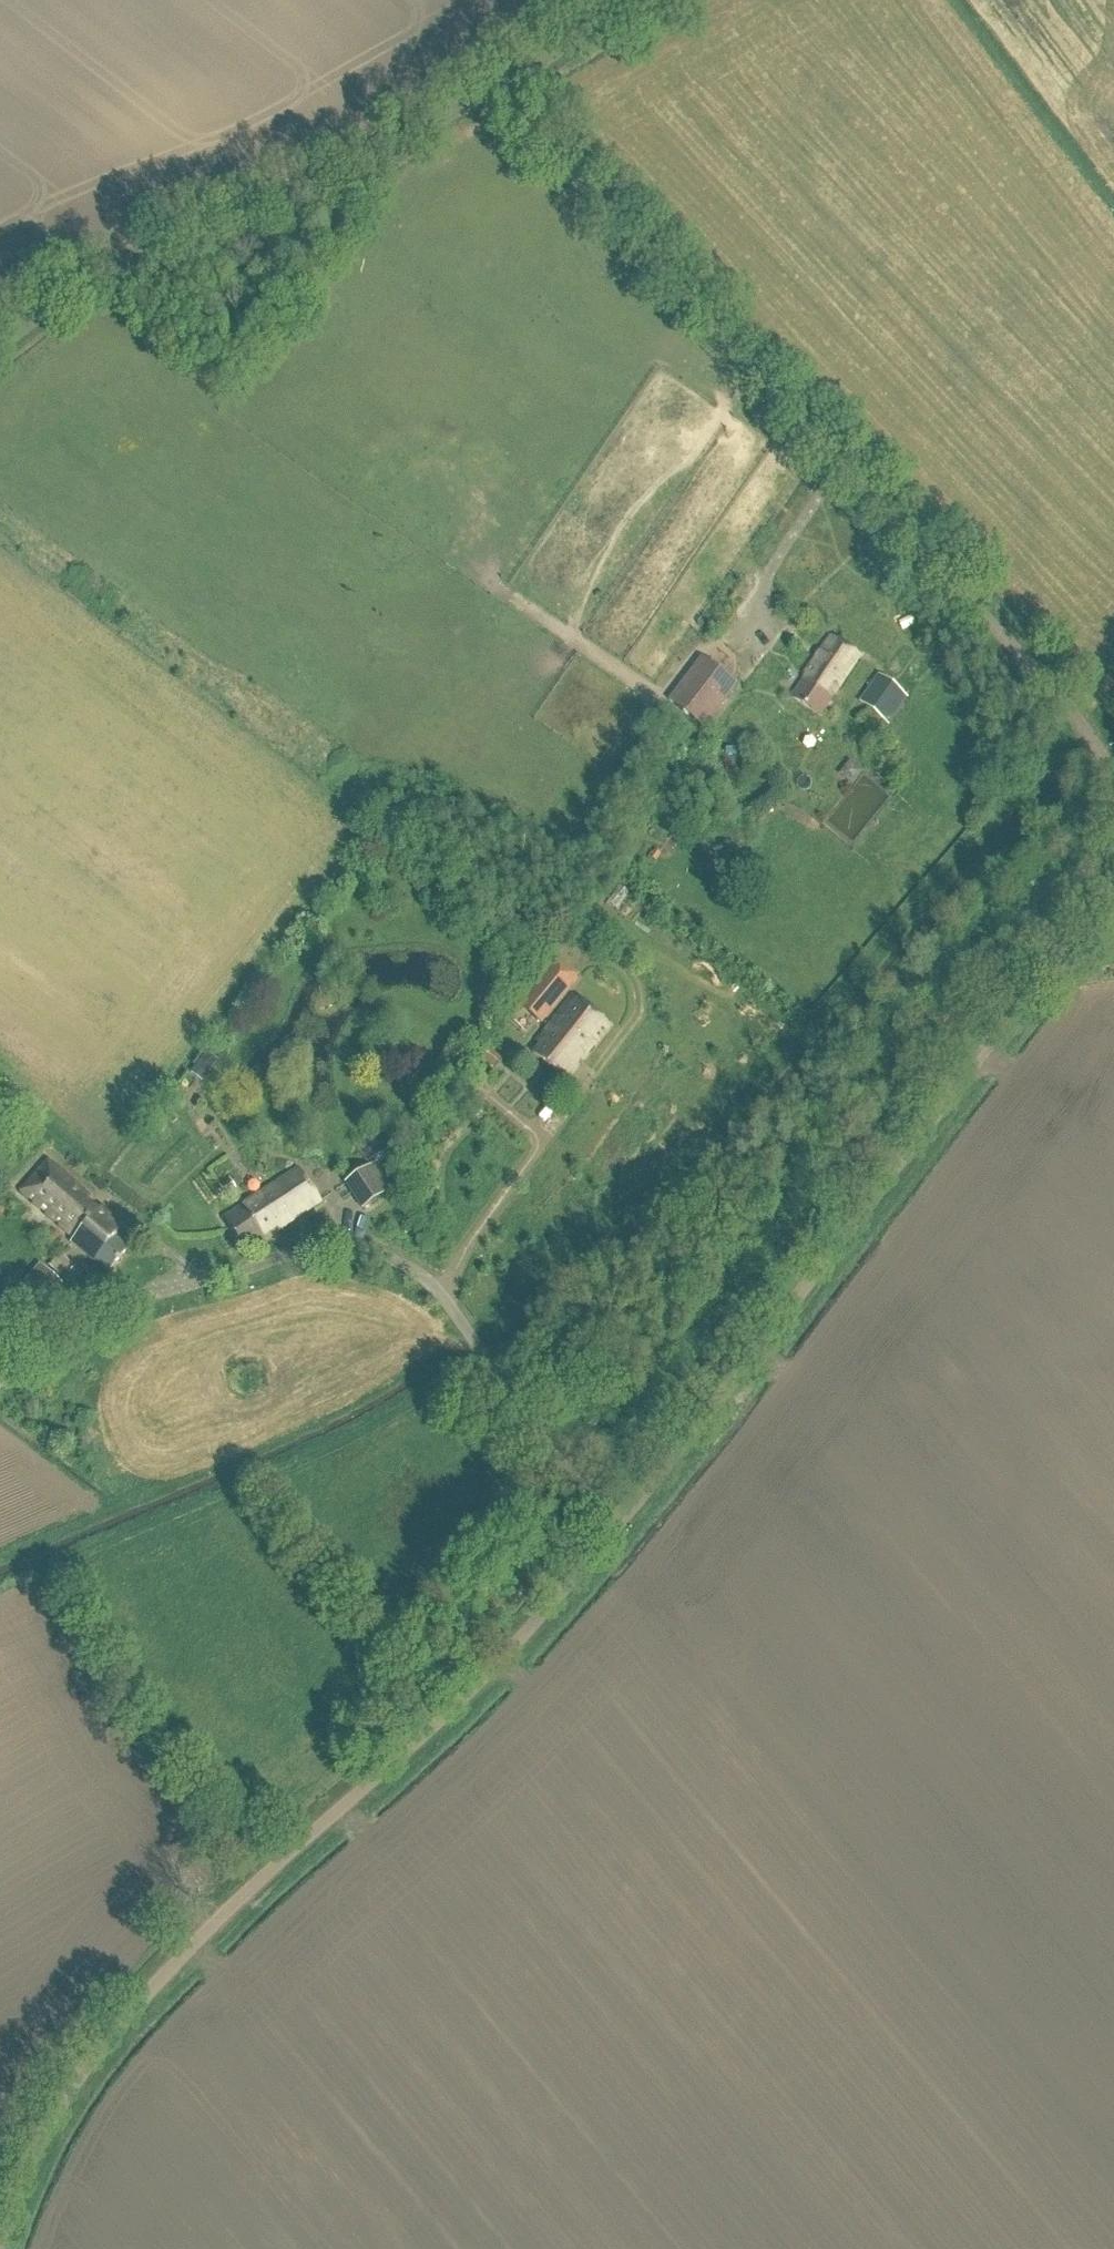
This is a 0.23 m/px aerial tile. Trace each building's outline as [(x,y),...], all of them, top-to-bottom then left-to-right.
[(791,703),(819,720),(831,701),(830,700),(856,659),(828,641),(803,680),(805,681),(791,703)] [(702,660),(669,702),(704,730),(737,687),(702,660)] [(876,676),(857,703),(867,710),(886,724),(888,725),(908,698),(876,676)] [(883,782),(889,774),(882,769),(876,776),(883,782)] [(580,939),(591,926),(580,917),(569,931),(580,939)] [(554,957),(515,1002),(541,1024),(578,980),(576,979),(578,977),(554,957)] [(532,1055),(533,1057),(564,1081),(579,1061),(581,1063),(608,1028),(584,1010),(569,999),(535,1042),(540,1046),(532,1055)] [(501,1060),(489,1050),(482,1060),(494,1069),(501,1060)] [(206,1053),(200,1060),(211,1069),(217,1061),(206,1053)] [(96,1263),(109,1275),(133,1248),(120,1237),(126,1230),(49,1163),(21,1195),(75,1242),(71,1247),(93,1266),(96,1263)] [(345,1184),(362,1210),(394,1189),(377,1163),(345,1184)] [(225,1222),(247,1254),(321,1204),(298,1171),(225,1222)] [(235,1190),(229,1179),(218,1186),(224,1196),(235,1190)] [(38,1264),(18,1288),(41,1307),(61,1284),(38,1264)] [(83,1276),(75,1268),(61,1284),(70,1291),(83,1276)]
